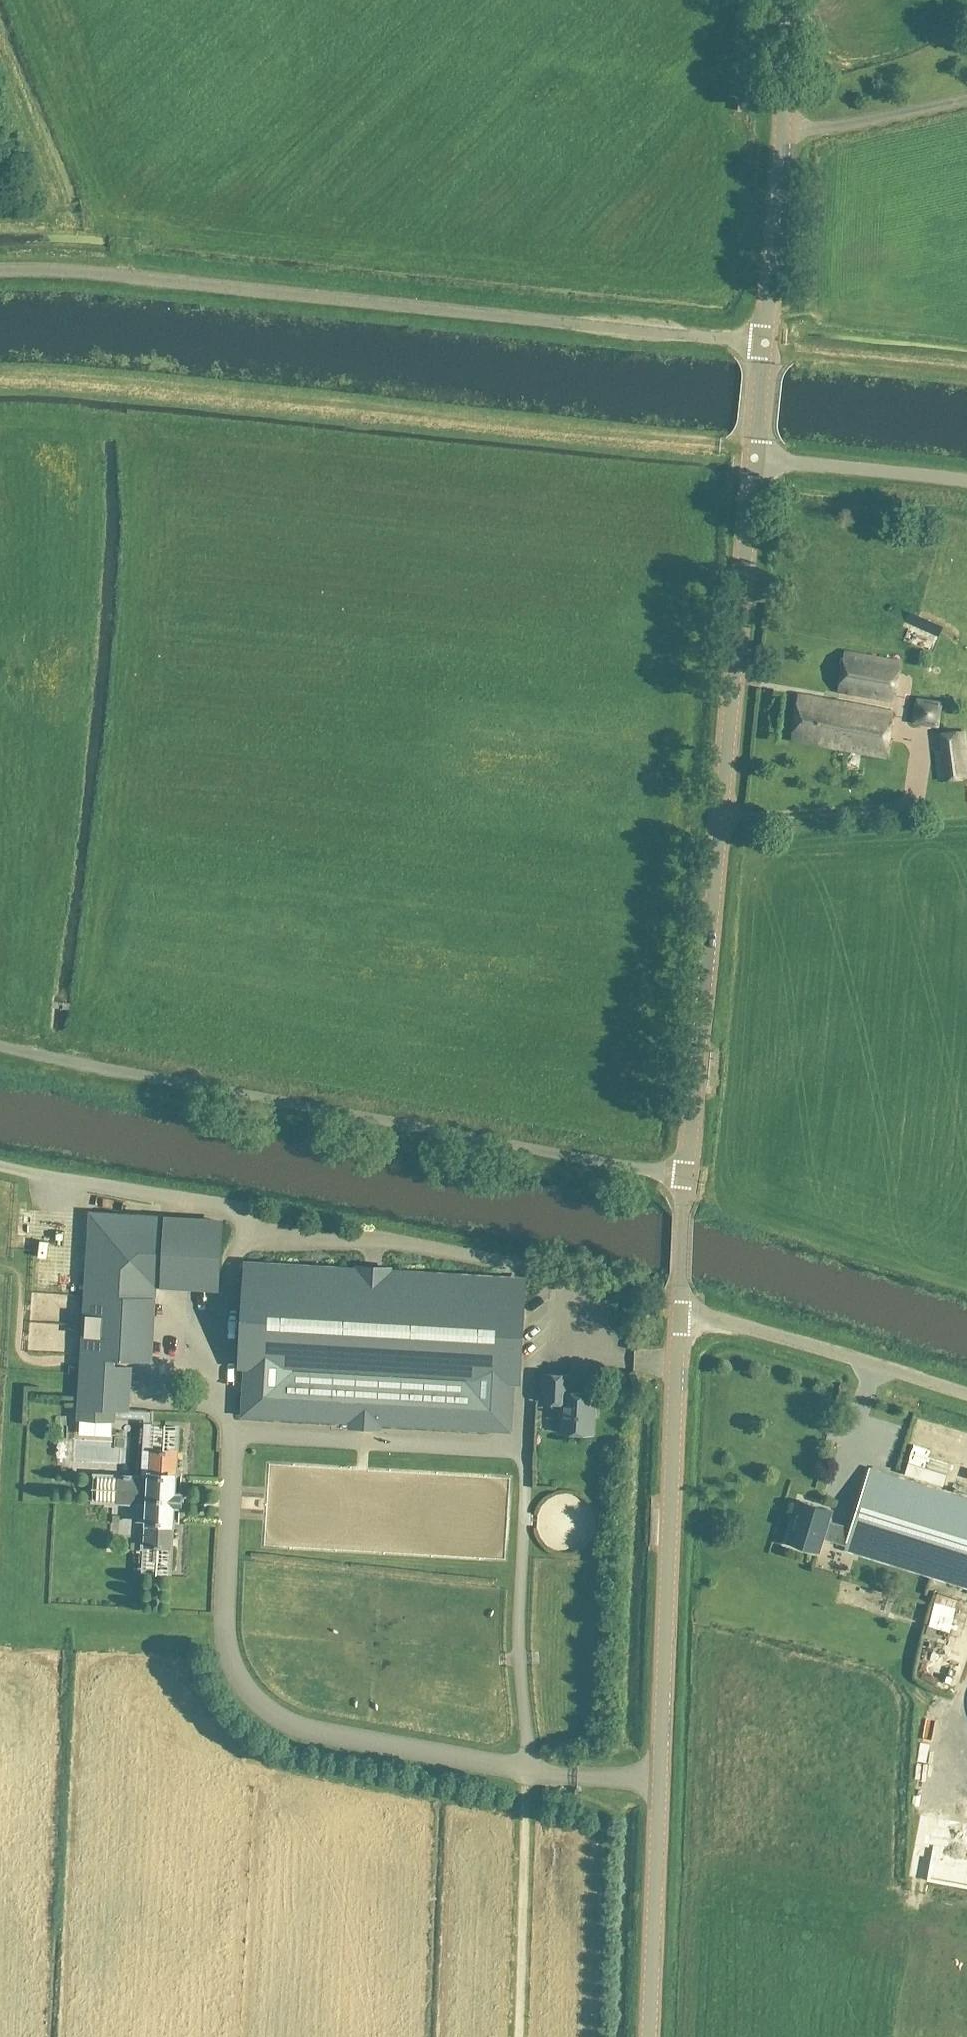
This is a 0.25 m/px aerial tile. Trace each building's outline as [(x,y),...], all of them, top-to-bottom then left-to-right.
[(843,654),(837,692),(892,702),(899,663),(843,654)] [(789,741),(883,758),(891,714),(797,697),(789,741)] [(940,701),(916,697),(911,730),(935,733),(940,701)] [(937,787),(966,785),(966,757),(966,740),(941,741),(942,757),(935,758),(937,787)] [(153,1285),(217,1289),(219,1223),(91,1216),(83,1357),(148,1360),(153,1285)] [(390,1280),(390,1274),(355,1272),(355,1278),(246,1272),(241,1366),(246,1366),(243,1413),(352,1419),(351,1426),(376,1427),(377,1422),(490,1428),(492,1381),(516,1382),(521,1287),(390,1280)] [(112,1421),(112,1410),(126,1411),(129,1368),(82,1366),(79,1419),(112,1421)] [(591,1420),(593,1395),(568,1394),(569,1377),(552,1376),(547,1376),(541,1376),(540,1404),(559,1405),(558,1434),(592,1436),(593,1420),(591,1420)] [(61,1429),(75,1429),(74,1416),(61,1416),(61,1429)] [(143,1546),(171,1547),(173,1508),(179,1508),(180,1495),(174,1494),(176,1454),(148,1453),(147,1476),(141,1475),(141,1478),(120,1477),(118,1504),(146,1506),(143,1546)] [(786,1544),(816,1554),(821,1539),(844,1547),(843,1551),(966,1589),(966,1502),(868,1471),(848,1532),(826,1525),(830,1512),(799,1502),(786,1544)] [(266,1473),(264,1547),(314,1548),(315,1532),(291,1532),(291,1513),(294,1513),(294,1500),(297,1500),(297,1474),(266,1473)] [(582,1495),(589,1507),(601,1499),(594,1488),(582,1495)] [(258,1513),(257,1502),(239,1503),(240,1515),(258,1513)]
